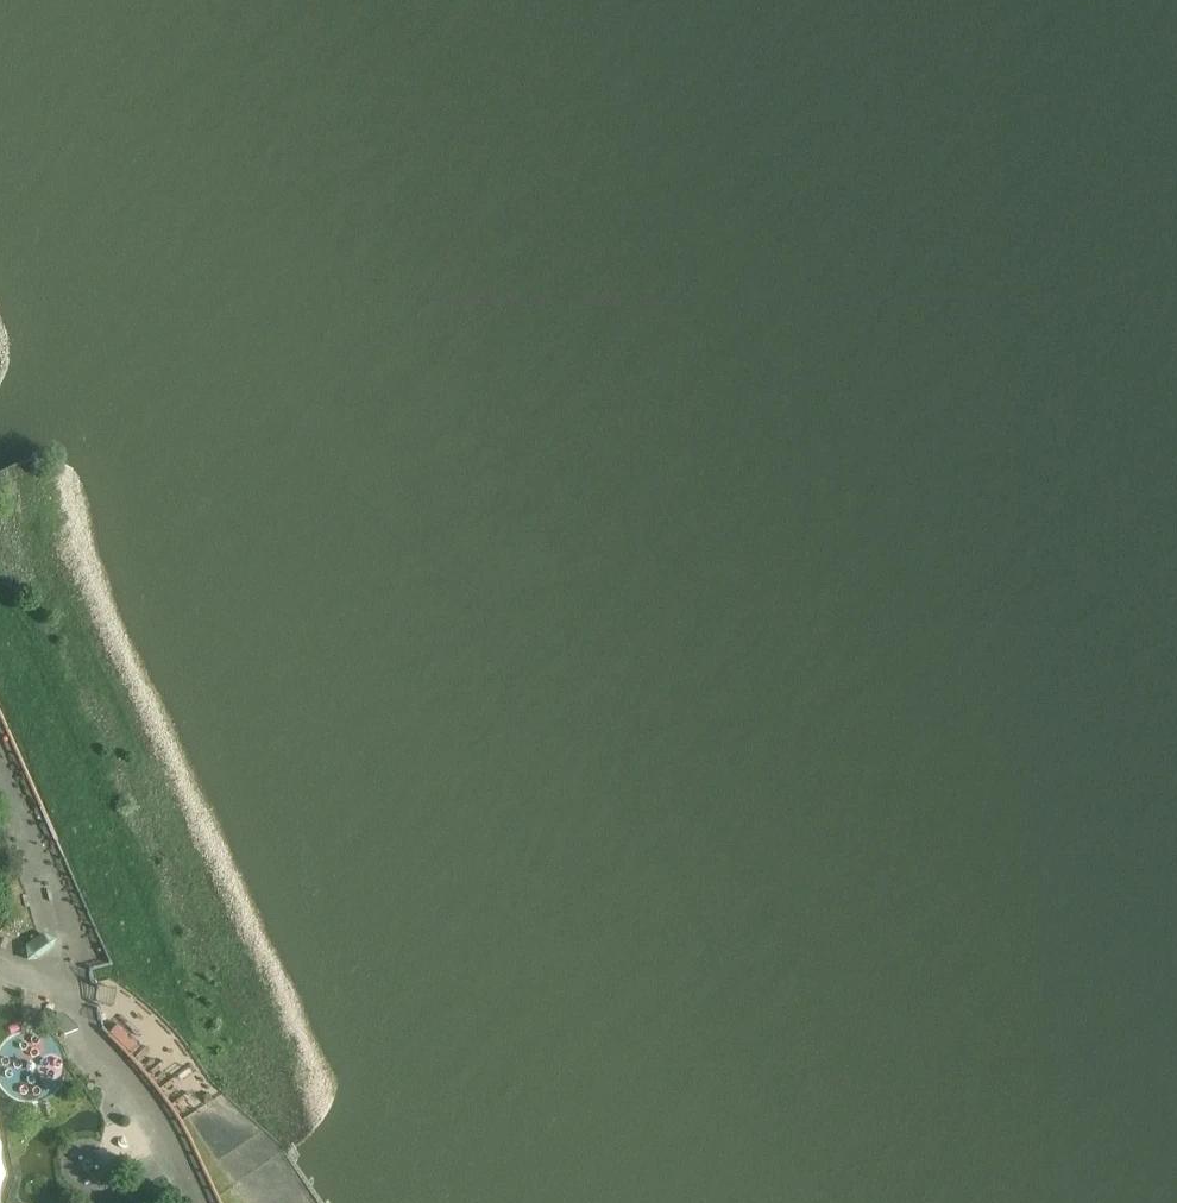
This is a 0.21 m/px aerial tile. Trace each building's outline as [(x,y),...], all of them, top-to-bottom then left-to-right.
[(24,945),(33,958),(53,945),(44,932),(24,945)] [(54,1031),(77,1031),(77,1013),(55,1013),(54,1031)] [(123,1054),(134,1046),(117,1023),(106,1030),(123,1054)]
